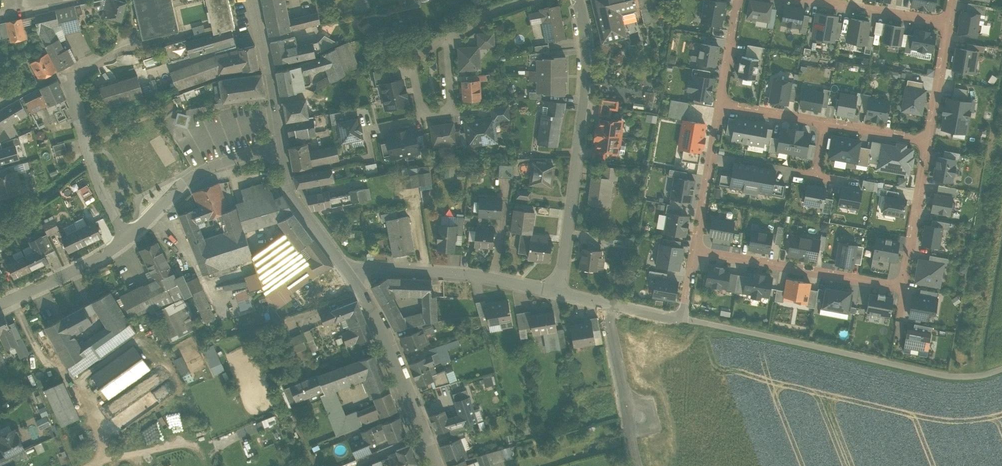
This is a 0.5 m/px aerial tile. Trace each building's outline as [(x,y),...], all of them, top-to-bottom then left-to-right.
[(82,3),(83,9),(103,4),(104,0),(95,0),(82,3)] [(119,0),(106,0),(102,15),(121,21),(127,2),(119,0)] [(143,38),(179,30),(172,0),(135,0),(143,38)] [(214,34),(216,33),(231,29),(235,28),(229,0),(207,0),(214,34)] [(265,17),(287,12),(285,0),(262,0),(265,17)] [(603,42),(623,37),(619,20),(636,16),(634,9),(635,9),(634,3),(635,2),(635,1),(633,1),(633,0),(593,0),(603,42)] [(644,23),(659,20),(654,0),(639,0),(644,23)] [(710,0),(705,0),(702,22),(721,25),(722,18),(724,18),(725,10),(723,10),(725,3),(717,1),(710,0)] [(912,6),(933,9),(935,0),(913,0),(912,6)] [(771,4),(750,1),(747,18),(768,21),(770,9),(771,4)] [(968,3),(966,12),(979,14),(979,15),(984,15),(985,6),(968,3)] [(75,5),(55,10),(59,24),(62,23),(65,33),(81,30),(77,13),(75,5)] [(559,5),(539,9),(540,11),(529,13),(531,24),(542,22),(546,42),(565,38),(559,5)] [(795,26),(801,27),(803,15),(804,10),(784,7),(781,24),(788,25),(787,26),(794,27),(795,26)] [(776,10),(770,9),(768,21),(767,27),(773,28),(776,10)] [(49,11),(35,14),(38,33),(45,45),(58,39),(52,26),(59,24),(55,10),(49,11)] [(979,15),(979,14),(966,12),(962,11),(959,33),(975,36),(979,15)] [(287,12),(265,17),(269,36),(291,30),(289,20),(287,12)] [(318,13),(289,20),(291,30),(320,23),(318,13)] [(809,16),(803,15),(801,27),(800,33),(806,34),(809,16)] [(814,36),(832,39),(835,21),(835,17),(817,15),(816,21),(815,21),(814,30),(815,30),(814,36)] [(21,18),(7,21),(12,41),(26,38),(21,18)] [(870,22),(851,18),(847,42),(865,45),(867,35),(870,22)] [(842,23),(835,21),(832,39),(839,40),(842,23)] [(884,35),(886,24),(876,23),(874,34),(884,35)] [(901,27),(886,24),(884,35),(883,42),(889,43),(898,44),(900,34),(901,27)] [(203,25),(192,28),(195,38),(206,35),(203,25)] [(231,29),(216,33),(214,34),(206,35),(195,38),(186,41),(186,40),(164,46),(169,62),(212,50),(215,49),(235,43),(231,29)] [(920,32),(914,31),(913,36),(911,47),(911,48),(918,49),(918,50),(925,51),(925,50),(932,52),(935,34),(928,33),(929,32),(921,31),(920,32)] [(493,33),(478,34),(479,47),(479,48),(494,47),(493,33)] [(900,34),(898,44),(905,46),(907,35),(900,34)] [(873,36),(867,35),(865,45),(864,53),(870,54),(873,36)] [(913,36),(907,35),(905,46),(904,52),(910,53),(911,48),(911,47),(913,36)] [(295,37),(270,42),(275,63),(291,61),(288,49),(297,47),(295,37)] [(58,39),(45,45),(45,46),(46,46),(52,57),(64,50),(58,39)] [(319,43),(316,44),(315,42),(310,44),(312,53),(321,51),(319,43)] [(235,43),(215,49),(216,55),(237,50),(235,43)] [(348,43),(335,47),(336,49),(347,75),(358,69),(348,43)] [(698,63),(715,66),(719,47),(701,43),(698,63)] [(897,52),(898,44),(889,43),(888,50),(897,52)] [(297,47),(288,49),(291,61),(313,56),(312,53),(310,44),(297,47)] [(548,44),(535,46),(535,53),(541,52),(549,51),(548,44)] [(967,44),(966,49),(978,51),(983,52),(984,46),(967,44)] [(255,45),(240,49),(244,71),(259,68),(255,45)] [(747,45),(745,57),(759,59),(760,60),(762,48),(747,45)] [(335,47),(325,53),(320,55),(326,70),(329,77),(329,78),(331,83),(347,75),(336,49),(335,47)] [(479,47),(459,48),(460,70),(480,69),(479,48),(479,47)] [(952,69),(970,72),(970,71),(972,60),(975,60),(976,61),(978,51),(966,49),(956,48),(955,56),(952,55),(951,61),(954,61),(952,69)] [(64,50),(52,57),(59,70),(74,62),(76,60),(72,52),(69,54),(67,49),(64,50)] [(216,55),(219,74),(244,71),(240,49),(237,50),(216,55)] [(48,53),(30,63),(40,79),(57,70),(48,53)] [(216,55),(197,62),(170,72),(177,90),(219,74),(216,55)] [(565,56),(554,56),(554,58),(543,58),(543,59),(541,59),(541,60),(537,60),(537,71),(543,71),(543,76),(565,76),(565,56)] [(745,57),(742,56),(741,63),(739,63),(738,70),(739,71),(738,78),(755,80),(756,74),(758,74),(759,66),(758,66),(759,59),(745,57)] [(322,58),(300,64),(300,66),(303,75),(325,69),(326,70),(322,58)] [(300,66),(276,71),(280,95),(297,92),(297,91),(306,89),(303,75),(300,66)] [(372,70),(374,82),(392,79),(389,67),(372,70)] [(694,75),(709,78),(710,72),(693,69),(691,75),(694,76),(694,75)] [(262,74),(237,77),(219,80),(221,93),(217,94),(216,96),(216,101),(218,102),(223,101),(223,102),(266,96),(262,74)] [(693,98),(709,100),(713,79),(709,78),(694,75),(694,76),(693,81),(689,80),(688,90),(694,92),(693,98)] [(138,76),(118,82),(100,87),(99,87),(105,107),(144,95),(138,76)] [(565,76),(543,76),(543,81),(537,81),(536,92),(541,92),(541,93),(543,93),(543,94),(554,94),(553,95),(565,95),(565,76)] [(381,85),(386,109),(396,107),(395,105),(407,103),(406,96),(407,95),(405,88),(404,89),(402,79),(392,81),(392,79),(374,82),(375,86),(381,85)] [(770,102),(787,105),(788,101),(791,83),(791,82),(774,79),(770,102)] [(66,97),(57,80),(41,88),(49,105),(55,102),(59,110),(54,113),(59,122),(68,117),(63,109),(68,106),(64,98),(66,97)] [(907,80),(906,87),(921,89),(923,82),(907,80)] [(470,82),(463,82),(464,101),(480,100),(479,81),(470,82)] [(791,83),(788,101),(794,102),(797,84),(791,83)] [(800,107),(820,111),(821,107),(823,93),(810,91),(810,89),(803,87),(801,95),(802,95),(800,107)] [(902,111),(921,114),(925,90),(921,89),(906,87),(902,111)] [(954,87),(952,99),(966,101),(968,90),(954,87)] [(41,88),(23,96),(32,114),(49,105),(41,88)] [(823,89),(823,93),(821,107),(827,108),(830,90),(823,89)] [(837,113),(853,116),(855,105),(857,97),(841,94),(839,100),(838,107),(837,113)] [(860,111),(867,113),(870,98),(870,95),(863,94),(861,106),(860,111)] [(618,99),(601,97),(599,107),(611,108),(611,109),(617,110),(618,99)] [(353,98),(341,100),(343,107),(355,105),(353,98)] [(880,119),(886,120),(889,102),(870,98),(867,113),(866,117),(873,118),(872,120),(879,121),(880,119)] [(942,128),(966,133),(971,102),(966,101),(952,99),(947,98),(946,107),(944,107),(943,113),(945,113),(942,128)] [(0,110),(0,122),(4,129),(27,114),(19,99),(0,110)] [(308,117),(305,100),(284,103),(287,121),(308,117)] [(565,102),(550,100),(549,108),(561,109),(564,110),(565,102)] [(688,103),(671,100),(668,117),(683,120),(685,120),(688,103)] [(508,106),(491,107),(492,118),(493,118),(493,122),(503,121),(503,118),(509,117),(508,106)] [(611,108),(599,107),(598,116),(610,117),(611,109),(611,108)] [(195,108),(184,109),(185,112),(176,112),(177,123),(188,122),(187,114),(195,113),(195,108)] [(561,109),(549,108),(548,115),(543,114),(539,144),(556,146),(561,109)] [(332,124),(338,123),(337,120),(348,118),(347,110),(330,114),(332,124)] [(308,117),(287,121),(289,139),(316,135),(313,116),(308,117)] [(359,124),(358,116),(348,118),(337,120),(338,123),(342,143),(352,141),(362,139),(361,131),(362,131),(360,124),(359,124)] [(479,120),(482,143),(496,142),(493,122),(493,118),(492,118),(479,120)] [(726,133),(733,134),(735,119),(729,118),(726,133)] [(613,119),(613,120),(600,119),(599,126),(598,126),(597,130),(596,130),(596,133),(621,137),(622,129),(621,129),(622,120),(613,119)] [(732,140),(747,143),(751,122),(735,119),(733,134),(732,140)] [(469,146),(482,143),(479,120),(466,122),(469,146)] [(683,120),(678,147),(701,151),(706,124),(685,120),(683,120)] [(767,125),(751,122),(747,143),(763,146),(767,125)] [(453,124),(431,126),(434,145),(456,143),(454,129),(453,124)] [(0,143),(11,139),(4,129),(0,134),(0,143)] [(460,129),(454,129),(456,143),(456,147),(462,146),(460,129)] [(791,153),(795,130),(792,129),(792,130),(789,130),(789,131),(781,129),(780,139),(778,151),(791,153)] [(795,130),(791,153),(804,156),(805,156),(807,144),(809,134),(802,133),(802,132),(799,131),(799,130),(795,130)] [(415,131),(407,132),(407,131),(404,132),(404,131),(400,132),(405,155),(419,152),(419,150),(415,135),(415,131)] [(466,131),(461,132),(463,149),(470,148),(469,146),(468,146),(466,131)] [(397,133),(394,134),(395,135),(387,136),(388,140),(391,156),(392,158),(405,155),(400,132),(397,132),(397,133)] [(424,133),(415,135),(419,150),(426,149),(424,133)] [(621,137),(596,133),(595,137),(596,137),(596,141),(597,142),(596,148),(609,150),(608,152),(617,153),(619,144),(620,144),(621,137)] [(11,139),(0,143),(2,149),(17,144),(21,143),(19,136),(11,139)] [(856,162),(859,147),(860,141),(833,136),(829,157),(856,162)] [(778,151),(780,139),(771,138),(769,152),(778,154),(778,151)] [(362,139),(352,141),(353,147),(363,145),(362,139)] [(388,140),(379,142),(383,158),(391,156),(388,140)] [(67,154),(64,142),(53,146),(56,157),(67,154)] [(877,162),(879,160),(881,145),(872,143),(871,149),(868,161),(877,162)] [(0,149),(0,163),(14,159),(12,153),(19,151),(17,144),(2,149),(0,149)] [(308,144),(289,147),(293,170),(312,166),(309,151),(308,144)] [(816,145),(807,144),(805,156),(804,156),(804,158),(813,160),(816,145)] [(885,169),(908,174),(909,165),(911,166),(913,158),(911,158),(912,150),(905,149),(905,147),(898,145),(897,147),(881,145),(879,160),(883,161),(886,165),(885,169)] [(336,146),(309,151),(312,166),(339,160),(336,146)] [(871,149),(859,147),(856,162),(856,164),(867,166),(868,161),(871,149)] [(685,150),(684,161),(696,161),(696,151),(685,150)] [(605,152),(593,151),(592,160),(604,161),(605,152)] [(944,151),(943,157),(955,160),(959,160),(960,154),(944,151)] [(943,157),(937,156),(933,178),(952,181),(953,175),(954,175),(955,167),(954,166),(955,160),(943,157)] [(377,163),(366,165),(367,175),(378,173),(377,163)] [(554,166),(533,163),(531,184),(551,186),(554,166)] [(757,192),(771,194),(773,183),(775,171),(734,163),(732,175),(730,187),(743,189),(743,191),(757,194),(757,192)] [(514,165),(499,165),(499,177),(513,177),(514,165)] [(0,170),(0,177),(15,172),(13,166),(0,170)] [(618,168),(605,166),(604,178),(613,179),(612,179),(616,180),(618,168)] [(332,169),(294,176),(294,175),(293,176),(297,188),(305,186),(320,184),(335,181),(332,169)] [(674,177),(686,179),(687,173),(669,169),(668,176),(674,177)] [(430,171),(418,173),(420,185),(432,184),(430,171)] [(0,197),(3,198),(8,196),(10,194),(21,191),(18,181),(19,178),(18,174),(15,172),(0,177),(0,197)] [(403,176),(405,188),(420,185),(418,173),(408,174),(409,175),(403,176)] [(718,185),(730,187),(732,175),(720,173),(718,185)] [(909,176),(897,175),(897,185),(909,185),(909,176)] [(604,178),(592,176),(588,205),(601,206),(609,207),(612,179),(613,179),(604,178)] [(682,200),(691,202),(692,194),(693,194),(694,188),(693,188),(694,180),(686,179),(674,177),(671,198),(682,200)] [(875,182),(863,180),(861,189),(873,191),(875,182)] [(219,182),(192,192),(198,207),(199,207),(224,197),(219,182)] [(88,183),(78,189),(83,198),(93,192),(88,183)] [(264,183),(241,189),(244,200),(272,192),(264,183)] [(773,183),(771,194),(783,196),(785,185),(773,183)] [(320,184),(305,186),(307,195),(322,192),(320,184)] [(804,203),(822,207),(824,197),(826,189),(807,185),(804,203)] [(938,185),(936,194),(953,197),(954,197),(956,188),(938,185)] [(838,205),(858,209),(861,191),(856,190),(856,188),(847,187),(847,188),(842,187),(838,205)] [(365,188),(349,191),(350,194),(352,203),(367,200),(365,188)] [(885,196),(897,198),(899,192),(880,189),(879,195),(885,196)] [(530,192),(518,190),(517,197),(529,199),(530,192)] [(307,195),(306,195),(305,195),(312,211),(332,207),(330,198),(329,191),(322,192),(307,195)] [(272,192),(244,200),(244,201),(253,229),(280,221),(280,220),(284,218),(294,213),(293,212),(282,195),(274,199),(272,192)] [(350,194),(330,198),(332,207),(352,203),(350,194)] [(936,194),(934,194),(931,211),(950,214),(950,209),(954,209),(955,203),(952,202),(953,197),(936,194)] [(883,213),(903,217),(906,200),(897,198),(885,196),(883,213)] [(224,197),(199,207),(198,207),(179,214),(186,231),(199,226),(198,222),(219,215),(219,214),(229,210),(224,197)] [(824,197),(822,207),(821,212),(830,214),(833,199),(824,197)] [(502,200),(480,198),(479,215),(500,217),(502,200)] [(682,200),(671,198),(670,204),(681,206),(682,200)] [(94,203),(89,205),(94,214),(99,211),(94,203)] [(668,213),(681,215),(683,207),(681,206),(670,204),(667,204),(665,213),(668,213)] [(550,208),(538,206),(537,213),(549,214),(550,208)] [(225,232),(191,244),(203,275),(253,259),(253,258),(253,257),(243,228),(237,207),(229,210),(219,214),(219,215),(225,232)] [(534,211),(514,209),(512,231),(522,232),(531,234),(532,233),(531,233),(534,211)] [(387,220),(394,218),(393,212),(382,214),(383,220),(387,220)] [(313,239),(294,213),(284,218),(290,225),(284,229),(287,233),(299,250),(304,246),(313,239)] [(664,228),(667,215),(659,213),(656,227),(664,228)] [(665,232),(685,236),(686,229),(687,229),(688,223),(687,223),(688,216),(681,215),(668,213),(665,232)] [(441,215),(441,225),(456,225),(456,216),(441,215)] [(394,218),(387,220),(393,256),(414,253),(408,216),(394,218)] [(464,217),(456,216),(456,225),(456,226),(456,234),(462,235),(464,217)] [(713,236),(731,239),(734,222),(712,218),(709,235),(713,236)] [(47,234),(48,235),(59,229),(54,219),(43,225),(47,234)] [(932,220),(931,226),(942,228),(948,229),(949,223),(932,220)] [(94,222),(78,229),(85,245),(102,237),(94,222)] [(456,225),(441,225),(440,233),(438,233),(438,241),(439,241),(439,249),(453,250),(454,244),(454,239),(455,239),(456,234),(456,226),(456,225)] [(942,228),(931,226),(925,225),(922,244),(938,247),(942,228)] [(784,227),(778,226),(775,244),(781,245),(784,227)] [(78,229),(62,237),(69,252),(85,245),(78,229)] [(494,231),(476,230),(469,230),(468,240),(475,241),(474,246),(492,248),(494,231)] [(749,248),(769,252),(772,235),(765,234),(765,232),(760,231),(758,232),(752,231),(749,248)] [(531,234),(522,232),(519,252),(529,254),(528,257),(542,259),(541,261),(549,262),(551,242),(546,241),(547,236),(531,234)] [(287,233),(282,236),(283,238),(269,249),(281,263),(299,250),(287,233)] [(614,235),(602,233),(601,241),(613,243),(614,235)] [(55,250),(47,235),(48,235),(47,234),(41,236),(47,248),(43,251),(45,255),(55,250)] [(454,239),(454,244),(462,245),(462,235),(456,234),(455,239),(454,239)] [(41,236),(30,242),(32,246),(23,250),(26,255),(24,256),(31,270),(48,262),(45,255),(43,251),(47,248),(41,236)] [(299,250),(281,263),(269,249),(283,238),(282,236),(262,250),(262,251),(284,281),(308,264),(309,264),(310,264),(307,259),(311,256),(309,252),(304,246),(299,250)] [(731,239),(713,236),(712,243),(730,246),(731,239)] [(788,255),(817,260),(818,250),(820,241),(812,239),(812,238),(800,236),(800,237),(791,236),(788,255)] [(820,241),(818,250),(824,251),(827,237),(821,236),(820,241)] [(635,238),(625,237),(624,246),(634,247),(635,238)] [(663,238),(662,245),(680,248),(681,241),(663,238)] [(891,261),(894,262),(896,254),(897,255),(897,249),(898,242),(891,241),(891,240),(885,239),(885,240),(878,238),(877,247),(875,247),(873,258),(891,261)] [(313,239),(304,246),(309,252),(318,245),(313,239)] [(158,242),(139,250),(147,267),(166,259),(158,242)] [(836,264),(853,267),(853,263),(857,246),(839,243),(836,264)] [(656,266),(679,270),(681,258),(682,258),(684,248),(680,248),(662,245),(660,244),(656,266)] [(863,247),(857,246),(853,263),(860,265),(863,247)] [(601,251),(583,248),(580,268),(597,270),(599,258),(601,258),(601,251)] [(262,250),(253,257),(253,258),(253,259),(265,294),(265,295),(284,281),(262,251),(262,250)] [(322,251),(313,258),(311,256),(307,259),(310,264),(309,264),(316,274),(317,274),(333,266),(322,251)] [(929,255),(928,261),(943,264),(943,265),(946,265),(947,258),(929,255)] [(24,256),(16,260),(15,259),(7,263),(14,279),(31,270),(24,256)] [(601,258),(599,258),(597,270),(604,271),(605,258),(601,258)] [(891,261),(873,258),(870,270),(888,273),(891,261)] [(166,259),(147,267),(154,281),(121,298),(124,304),(125,303),(131,314),(152,303),(156,312),(171,341),(189,332),(188,332),(195,328),(190,318),(192,317),(185,302),(182,304),(180,300),(185,298),(176,278),(173,273),(174,273),(166,259)] [(928,261),(919,260),(915,282),(939,286),(943,265),(943,264),(928,261)] [(284,281),(265,295),(265,294),(271,313),(271,314),(292,299),(289,295),(318,275),(317,274),(316,274),(309,264),(308,264),(284,281)] [(709,267),(705,284),(712,285),(712,286),(720,288),(720,287),(726,288),(727,288),(729,273),(730,270),(723,269),(723,268),(715,267),(715,268),(709,267)] [(667,274),(649,271),(648,276),(666,280),(667,274)] [(738,275),(729,273),(727,288),(726,288),(725,291),(735,293),(738,275)] [(760,295),(768,296),(772,278),(763,277),(763,275),(755,274),(755,275),(747,274),(747,276),(744,292),(752,294),(751,297),(759,298),(760,295)] [(176,278),(185,298),(192,294),(188,285),(187,282),(187,281),(184,275),(176,278)] [(744,292),(747,276),(738,275),(735,293),(744,294),(744,292)] [(187,281),(187,282),(188,285),(192,294),(199,310),(210,306),(197,277),(187,281)] [(387,278),(371,286),(381,304),(391,298),(396,296),(387,278)] [(431,279),(387,278),(396,296),(423,297),(431,297),(431,296),(431,279)] [(653,296),(674,300),(678,282),(656,278),(653,296)] [(809,289),(810,283),(787,279),(785,291),(784,297),(795,299),(794,302),(806,304),(807,304),(809,289)] [(821,308),(848,313),(849,306),(852,291),(825,286),(824,290),(822,302),(821,308)] [(818,291),(809,289),(807,304),(806,304),(806,307),(815,308),(816,301),(818,291)] [(919,295),(937,298),(938,292),(920,289),(919,295)] [(783,303),(784,297),(785,291),(776,290),(774,301),(783,303)] [(110,292),(91,303),(106,327),(112,336),(130,323),(110,292)] [(893,298),(870,293),(867,312),(889,316),(893,298)] [(937,298),(919,295),(913,294),(909,317),(928,320),(929,312),(934,313),(937,298)] [(424,312),(401,318),(406,328),(418,325),(431,322),(437,320),(436,296),(431,296),(431,297),(423,297),(424,312)] [(124,304),(121,298),(117,300),(129,319),(132,316),(131,314),(125,303),(124,304)] [(401,318),(391,298),(381,304),(395,330),(406,328),(401,318)] [(485,300),(476,302),(479,315),(487,314),(485,304),(486,304),(485,300)] [(486,304),(485,304),(487,314),(489,324),(501,322),(502,328),(512,326),(508,300),(486,304)] [(357,301),(331,311),(335,322),(345,317),(349,327),(366,322),(357,301)] [(84,306),(64,317),(72,333),(73,333),(92,322),(84,306)] [(210,306),(199,310),(205,323),(216,318),(210,306)] [(331,311),(320,315),(324,326),(335,322),(331,311)] [(530,311),(522,313),(524,324),(525,328),(532,327),(530,315),(530,311)] [(553,311),(546,312),(546,313),(530,315),(532,327),(532,331),(547,329),(547,332),(557,330),(553,311)] [(522,313),(516,313),(519,329),(525,328),(524,324),(522,313)] [(0,317),(0,332),(0,333),(0,334),(6,349),(17,345),(8,325),(4,315),(0,317)] [(64,317),(45,328),(67,368),(85,355),(80,346),(73,333),(72,333),(64,317)] [(597,317),(590,318),(591,322),(592,322),(593,330),(600,329),(597,317)] [(437,320),(431,322),(434,330),(440,328),(437,320)] [(23,342),(14,322),(8,325),(17,345),(23,342)] [(366,322),(349,327),(350,330),(355,343),(372,337),(366,322)] [(409,335),(401,337),(407,351),(428,343),(425,334),(434,330),(431,322),(418,325),(420,330),(409,335)] [(591,322),(570,325),(573,345),(595,341),(593,330),(592,322),(591,322)] [(99,345),(95,348),(101,356),(136,331),(130,323),(112,336),(99,345)] [(914,324),(913,329),(931,333),(932,327),(914,324)] [(406,328),(409,335),(420,330),(418,325),(406,328)] [(106,327),(93,336),(99,345),(112,336),(106,327)] [(56,353),(43,329),(35,333),(48,357),(56,353)] [(563,329),(557,330),(559,346),(566,345),(563,329)] [(927,356),(931,333),(913,329),(909,329),(908,336),(906,336),(903,352),(927,356)] [(350,330),(342,334),(346,346),(355,343),(350,330)] [(547,332),(543,333),(546,351),(560,349),(559,346),(557,330),(547,332)] [(307,331),(302,333),(309,350),(314,348),(307,331)] [(301,335),(286,341),(289,347),(295,345),(298,351),(306,348),(301,335)] [(93,336),(80,346),(85,355),(95,348),(99,345),(93,336)] [(213,344),(202,348),(213,375),(224,371),(213,344)] [(295,345),(289,347),(292,354),(298,351),(295,345)] [(435,350),(437,353),(438,352),(442,364),(451,361),(445,346),(435,350)] [(134,347),(93,376),(109,397),(149,368),(134,347)] [(85,355),(67,368),(72,377),(101,356),(95,348),(85,355)] [(437,353),(432,355),(435,364),(433,365),(434,367),(442,364),(438,352),(437,353)] [(375,354),(317,375),(323,390),(325,394),(335,390),(366,377),(374,398),(390,391),(375,354)] [(182,355),(174,359),(185,382),(193,378),(182,355)] [(432,355),(409,363),(413,375),(434,367),(433,365),(435,364),(432,355)] [(434,367),(413,375),(418,386),(433,380),(438,378),(436,373),(434,367)] [(154,369),(103,406),(121,431),(172,394),(154,369)] [(445,370),(436,373),(438,378),(433,380),(436,387),(450,383),(446,373),(445,370)] [(446,373),(450,383),(457,381),(453,371),(446,373)] [(317,375),(290,386),(296,402),(323,390),(317,375)] [(491,377),(484,379),(486,386),(493,384),(491,377)] [(80,418),(63,381),(45,389),(61,426),(80,418)] [(289,408),(280,385),(273,388),(283,411),(289,408)] [(296,402),(290,386),(284,389),(291,404),(296,402)] [(356,411),(345,416),(335,390),(325,394),(321,395),(336,435),(361,425),(356,412),(357,412),(356,411)] [(466,390),(453,394),(455,402),(468,397),(466,390)] [(390,391),(374,398),(376,404),(381,416),(397,410),(390,391)] [(455,402),(459,414),(447,418),(444,410),(429,416),(436,433),(449,429),(466,425),(477,422),(473,410),(468,397),(455,402)] [(357,412),(356,412),(361,425),(381,417),(381,416),(376,404),(357,412)] [(46,406),(40,408),(42,417),(37,419),(39,428),(51,425),(46,406)] [(479,408),(473,410),(477,422),(483,419),(479,408)] [(264,426),(277,421),(274,415),(262,419),(264,426)] [(399,416),(382,423),(386,432),(385,432),(388,437),(389,442),(407,435),(399,416)] [(382,423),(371,428),(374,437),(385,432),(386,432),(382,423)] [(12,431),(9,425),(0,430),(0,434),(1,436),(7,434),(12,431)] [(466,425),(449,429),(451,435),(468,430),(466,425)] [(371,428),(361,432),(364,439),(367,445),(368,445),(376,442),(374,437),(371,428)] [(7,434),(17,454),(23,451),(26,450),(16,429),(12,431),(7,434)] [(385,432),(374,437),(376,442),(388,437),(385,432)] [(0,437),(0,442),(1,443),(0,444),(0,448),(2,447),(6,455),(2,457),(4,460),(8,458),(17,454),(7,434),(1,436),(0,437)] [(459,439),(463,450),(464,450),(469,448),(465,437),(459,439)] [(50,438),(34,443),(36,451),(52,447),(50,438)] [(364,439),(351,444),(357,459),(371,453),(368,445),(367,445),(364,439)] [(459,439),(441,446),(448,465),(467,458),(464,450),(463,450),(459,439)] [(396,450),(398,454),(403,465),(408,465),(418,462),(411,445),(396,450)] [(510,446),(486,453),(490,464),(513,458),(510,446)] [(17,454),(8,458),(11,465),(15,464),(16,463),(26,459),(23,451),(17,454)] [(467,465),(465,459),(448,465),(449,465),(491,465),(490,464),(486,453),(476,455),(478,461),(467,465)] [(382,461),(384,465),(403,465),(398,454),(382,461)]
